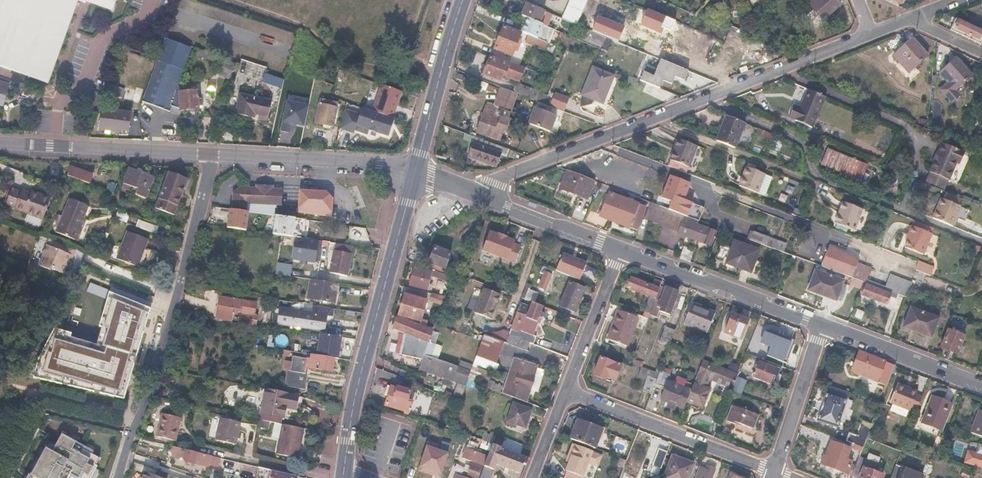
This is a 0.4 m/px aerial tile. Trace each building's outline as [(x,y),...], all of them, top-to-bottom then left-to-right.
[(53,82),(83,0),(0,0),(0,63),(53,82)] [(118,10),(122,0),(89,0),(118,10)] [(562,20),(577,26),(580,19),(587,2),(587,0),(571,0),(562,20)] [(587,2),(596,6),(616,14),(621,0),(587,0),(587,2)] [(808,4),(822,19),(839,4),(836,0),(812,0),(808,4)] [(596,6),(587,2),(580,19),(589,23),(596,6)] [(544,13),(526,6),(521,18),(527,20),(539,25),(544,13)] [(636,8),(624,38),(705,71),(717,41),(636,8)] [(539,25),(527,20),(521,34),(527,36),(545,43),(550,29),(539,25)] [(954,29),(978,40),(981,31),(959,20),(954,29)] [(951,27),(949,30),(980,44),(981,41),(978,40),(954,29),(951,27)] [(520,36),(504,30),(495,52),(507,56),(507,59),(511,60),(520,36)] [(601,47),(605,38),(589,30),(585,39),(601,47)] [(527,36),(524,42),(554,55),(557,50),(527,36)] [(157,63),(156,62),(140,103),(167,113),(170,106),(182,110),(181,92),(175,91),(179,80),(191,49),(167,40),(159,63),(157,63)] [(911,40),(892,58),(901,68),(898,71),(907,81),(918,70),(915,67),(927,57),(911,40)] [(529,53),(527,58),(552,69),(550,75),(554,77),(555,74),(558,66),(529,53)] [(208,60),(208,61),(220,66),(218,70),(220,71),(219,75),(229,79),(235,65),(216,57),(211,55),(208,60)] [(509,65),(490,57),(483,75),(503,83),(506,76),(518,81),(523,69),(510,63),(509,65)] [(953,59),(938,74),(945,82),(938,89),(952,103),(959,96),(955,92),(970,77),(953,59)] [(255,64),(247,61),(241,78),(258,84),(262,72),(259,71),(253,69),(255,64)] [(689,72),(677,67),(675,73),(687,78),(689,72)] [(611,78),(591,69),(577,99),(575,108),(589,105),(591,99),(599,103),(611,78)] [(670,78),(648,69),(644,79),(653,81),(667,87),(670,78)] [(261,84),(281,88),(283,79),(263,75),(261,84)] [(402,92),(382,84),(372,112),(373,112),(392,119),(402,92)] [(111,85),(108,94),(122,99),(125,90),(111,85)] [(420,89),(412,87),(410,94),(418,97),(420,89)] [(540,94),(522,87),(519,95),(537,102),(540,94)] [(510,91),(503,88),(495,110),(502,113),(510,91)] [(798,109),(792,106),(787,117),(793,120),(793,121),(810,128),(824,98),(806,90),(798,109)] [(197,91),(181,92),(182,110),(198,109),(198,108),(202,108),(202,106),(198,106),(197,91)] [(495,110),(487,107),(477,133),(500,142),(509,118),(508,118),(517,94),(510,91),(502,113),(495,110)] [(276,99),(239,92),(235,113),(272,119),(276,99)] [(567,99),(553,94),(549,106),(562,111),(567,99)] [(112,98),(107,96),(104,105),(109,107),(112,98)] [(288,102),(283,122),(306,127),(310,105),(288,102)] [(331,106),(320,105),(318,124),(325,124),(329,125),(335,126),(338,107),(334,107),(334,104),(331,104),(331,106)] [(345,110),(342,129),(353,133),(354,130),(366,134),(367,130),(387,136),(392,119),(373,112),(360,108),(360,112),(345,110)] [(104,110),(102,111),(99,121),(98,130),(111,132),(120,133),(120,130),(127,131),(129,114),(104,110)] [(557,119),(535,110),(529,127),(550,135),(557,119)] [(742,124),(724,116),(715,140),(734,147),(742,124)] [(757,130),(754,136),(771,143),(773,136),(757,130)] [(695,143),(676,135),(664,165),(683,172),(695,143)] [(475,137),(472,145),(502,155),(506,156),(507,155),(509,150),(475,137)] [(502,155),(472,145),(468,156),(490,164),(490,163),(498,166),(502,155)] [(966,155),(943,146),(930,175),(949,183),(957,165),(961,166),(966,155)] [(827,150),(824,158),(822,165),(861,180),(866,166),(827,150)] [(763,171),(744,164),(736,185),(754,192),(763,171)] [(95,175),(73,167),(70,176),(91,184),(95,175)] [(154,176),(131,168),(123,190),(147,198),(154,176)] [(188,177),(170,171),(158,209),(175,215),(188,177)] [(592,181),(565,171),(558,190),(585,200),(592,181)] [(949,183),(930,175),(926,185),(943,192),(945,192),(949,183)] [(670,176),(661,199),(680,206),(678,213),(693,219),(698,221),(703,208),(683,200),(689,184),(670,176)] [(235,192),(235,193),(234,208),(276,214),(277,203),(284,204),(286,189),(276,189),(276,185),(260,184),(259,188),(250,187),(250,194),(235,192)] [(7,203),(14,205),(13,208),(41,219),(50,198),(30,190),(29,192),(28,195),(19,192),(12,189),(7,203)] [(331,192),(304,190),(301,211),(333,216),(335,198),(331,192)] [(603,211),(600,209),(598,215),(601,216),(601,217),(635,230),(644,207),(610,194),(603,211)] [(89,205),(69,197),(56,230),(76,238),(89,205)] [(940,207),(938,206),(933,219),(953,227),(961,208),(943,200),(940,207)] [(653,204),(648,218),(678,229),(677,232),(687,236),(693,219),(678,213),(653,204)] [(864,211),(845,204),(837,225),(856,232),(864,211)] [(224,230),(245,233),(248,213),(228,210),(224,230)] [(309,219),(276,214),(273,233),(306,238),(309,219)] [(698,221),(693,219),(687,236),(710,245),(715,231),(697,224),(698,221)] [(909,236),(912,237),(910,242),(907,249),(925,257),(934,237),(913,228),(909,236)] [(148,239),(128,231),(117,258),(137,266),(148,239)] [(767,237),(752,231),(748,240),(764,246),(767,237)] [(497,236),(489,232),(482,252),(515,264),(521,247),(513,244),(514,242),(506,238),(506,237),(498,234),(497,236)] [(78,247),(53,237),(47,253),(69,262),(73,254),(75,255),(78,247)] [(775,240),(767,237),(764,246),(772,249),(775,240)] [(731,247),(720,243),(714,258),(750,272),(758,250),(734,240),(731,247)] [(785,244),(775,240),(772,249),(782,253),(785,244)] [(319,247),(301,244),(299,259),(321,262),(322,256),(318,255),(319,247)] [(346,248),(335,246),(330,272),(347,275),(352,253),(346,252),(346,248)] [(450,253),(433,247),(426,267),(430,269),(443,274),(450,253)] [(694,250),(684,247),(680,258),(690,262),(694,250)] [(858,260),(827,248),(820,267),(863,283),(864,283),(870,269),(856,264),(858,260)] [(47,253),(43,262),(66,271),(69,262),(47,253)] [(594,266),(570,257),(563,275),(587,284),(594,266)] [(919,263),(916,271),(931,277),(934,269),(919,263)] [(302,269),(289,266),(288,273),(301,275),(302,269)] [(430,271),(414,267),(409,284),(426,288),(429,276),(448,284),(451,277),(443,274),(430,269),(430,271)] [(540,274),(543,275),(539,287),(546,290),(553,271),(542,267),(540,274)] [(844,282),(816,272),(809,292),(837,302),(844,282)] [(911,285),(889,277),(884,291),(905,299),(906,299),(911,285)] [(318,280),(311,279),(308,298),(336,302),(339,283),(318,280)] [(630,279),(627,288),(650,298),(644,311),(638,308),(635,314),(648,319),(652,306),(659,288),(661,284),(653,281),(651,287),(630,279)] [(584,290),(570,283),(560,307),(575,312),(584,290)] [(500,293),(484,287),(475,311),(491,318),(500,293)] [(886,295),(865,287),(862,296),(883,304),(886,295)] [(666,291),(659,288),(652,306),(659,309),(658,311),(669,315),(677,293),(667,289),(666,291)] [(538,294),(528,290),(525,300),(533,303),(534,304),(538,294)] [(427,299),(404,293),(398,315),(420,321),(419,323),(426,325),(427,321),(421,318),(427,299)] [(53,338),(42,376),(127,400),(154,305),(112,294),(103,325),(113,328),(108,346),(111,347),(109,354),(53,338)] [(442,297),(431,294),(429,300),(440,303),(442,297)] [(230,302),(220,301),(217,318),(233,320),(234,312),(240,313),(248,314),(250,300),(231,297),(230,302)] [(248,314),(240,313),(239,323),(258,326),(259,315),(256,315),(258,302),(250,300),(248,314)] [(530,311),(519,307),(509,334),(529,342),(532,344),(535,335),(533,334),(521,330),(526,316),(528,317),(527,319),(537,322),(543,307),(534,304),(533,303),(530,311)] [(280,315),(275,314),(273,323),(324,332),(327,317),(332,318),(334,308),(313,305),(312,313),(281,308),(280,315)] [(715,314),(692,305),(684,325),(707,333),(715,314)] [(938,319),(910,308),(903,325),(932,336),(938,319)] [(638,319),(619,311),(607,339),(626,347),(638,319)] [(748,321),(732,315),(725,333),(741,339),(748,321)] [(528,317),(526,316),(521,330),(533,334),(537,322),(527,319),(528,317)] [(397,318),(393,328),(406,334),(400,355),(421,362),(423,355),(432,331),(415,324),(397,318)] [(416,322),(415,324),(432,331),(433,328),(429,327),(426,325),(419,323),(416,322)] [(433,328),(432,331),(423,355),(430,357),(441,327),(434,325),(433,328)] [(675,330),(667,327),(661,344),(669,347),(675,330)] [(762,343),(769,346),(766,355),(785,362),(793,341),(767,330),(762,343)] [(956,335),(947,331),(940,349),(957,355),(964,338),(962,337),(956,335)] [(335,358),(338,358),(343,337),(321,334),(319,347),(316,347),(314,354),(335,358)] [(529,342),(509,334),(505,343),(526,351),(529,342)] [(483,336),(481,342),(478,350),(499,358),(504,343),(483,336)] [(859,352),(858,353),(851,372),(869,379),(870,377),(888,383),(895,366),(895,365),(859,352)] [(306,372),(307,367),(331,371),(333,370),(335,358),(314,354),(309,354),(308,358),(294,355),(291,370),(288,369),(285,385),(305,388),(308,373),(306,372)] [(754,357),(746,354),(740,367),(749,370),(754,357)] [(435,375),(442,377),(456,382),(452,394),(451,399),(460,403),(466,386),(467,380),(468,380),(471,372),(430,357),(423,355),(421,362),(418,368),(435,374),(435,375)] [(620,366),(600,358),(593,375),(605,380),(606,377),(614,380),(620,366)] [(664,359),(661,367),(658,374),(656,380),(655,383),(659,385),(664,374),(669,360),(664,359)] [(528,365),(514,360),(502,393),(523,402),(527,391),(529,391),(534,377),(525,374),(528,365)] [(738,373),(702,360),(690,391),(686,402),(702,408),(709,390),(705,388),(708,379),(709,376),(714,378),(713,380),(732,388),(738,373)] [(769,367),(758,362),(753,377),(769,383),(772,376),(775,377),(779,369),(770,365),(769,367)] [(537,369),(528,365),(525,374),(534,377),(537,369)] [(644,369),(642,375),(648,377),(656,380),(658,374),(653,373),(644,369)] [(411,379),(391,373),(385,391),(388,392),(384,405),(406,412),(406,413),(408,414),(412,399),(408,397),(410,390),(407,389),(411,379)] [(744,376),(738,373),(732,388),(732,389),(738,392),(744,376)] [(669,376),(664,374),(659,385),(659,386),(664,388),(667,382),(669,376)] [(656,380),(648,377),(643,391),(650,395),(655,383),(656,380)] [(685,383),(676,379),(674,384),(683,388),(685,383)] [(667,382),(664,388),(659,401),(667,404),(675,407),(682,409),(686,402),(690,391),(683,388),(674,384),(667,382)] [(917,392),(897,384),(889,404),(891,405),(888,411),(905,417),(908,411),(909,411),(911,407),(915,395),(917,392)] [(849,393),(830,386),(817,419),(836,426),(846,398),(847,399),(849,393)] [(278,390),(267,388),(262,412),(284,417),(286,407),(287,402),(297,403),(299,394),(278,390)] [(738,393),(731,390),(728,397),(735,400),(738,393)] [(952,402),(933,394),(920,428),(936,434),(938,428),(941,429),(952,402)] [(922,397),(915,395),(911,407),(917,410),(922,397)] [(531,410),(513,403),(506,422),(524,429),(531,410)] [(757,416),(731,406),(725,421),(738,427),(739,425),(751,430),(757,416)] [(979,411),(970,432),(981,436),(981,412),(979,411)] [(182,418),(164,414),(159,437),(177,442),(182,418)] [(241,421),(222,417),(217,439),(237,443),(241,421)] [(603,430),(578,420),(570,439),(581,443),(595,449),(603,430)] [(860,437),(851,433),(848,441),(862,447),(866,439),(871,424),(866,422),(860,437)] [(305,428),(283,423),(277,453),(299,457),(305,428)] [(69,476),(73,477),(91,477),(97,466),(96,465),(100,458),(75,445),(77,441),(63,433),(55,446),(48,442),(30,475),(31,476),(30,477),(68,477),(69,476)] [(498,442),(497,446),(519,454),(522,445),(504,439),(502,443),(498,442)] [(851,448),(831,441),(822,464),(851,475),(855,466),(850,464),(851,460),(847,458),(851,448)] [(487,456),(484,466),(479,477),(490,477),(495,463),(519,471),(522,464),(525,465),(528,457),(519,454),(497,446),(492,444),(487,456)] [(592,451),(572,444),(567,455),(570,456),(568,462),(565,471),(582,477),(587,463),(597,467),(601,456),(591,452),(592,451)] [(173,447),(172,454),(183,456),(187,461),(195,463),(195,462),(209,465),(210,463),(219,465),(220,458),(186,450),(177,448),(173,447)] [(487,456),(465,448),(462,457),(472,461),(482,465),(484,466),(487,456)] [(969,449),(965,460),(981,465),(981,453),(969,449)] [(667,452),(661,450),(654,467),(660,469),(667,452)] [(672,456),(664,477),(688,477),(689,477),(686,476),(691,463),(672,456)] [(855,466),(851,475),(858,477),(882,477),(883,476),(874,472),(877,465),(858,457),(855,466)] [(472,461),(467,477),(456,474),(455,477),(477,477),(482,465),(472,461)] [(895,465),(890,477),(926,477),(923,476),(923,475),(895,465)] [(256,476),(264,477),(297,477),(298,475),(258,466),(256,476)] [(698,468),(694,477),(710,477),(713,471),(706,468),(705,471),(698,468)]
